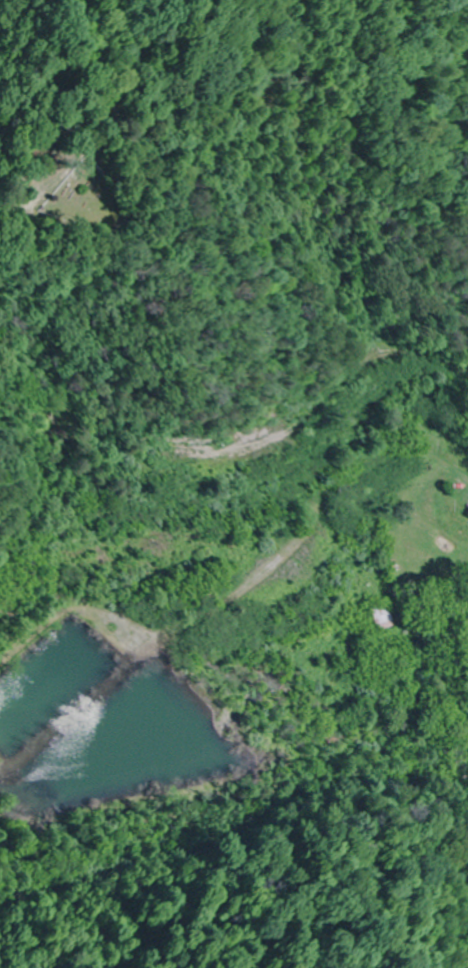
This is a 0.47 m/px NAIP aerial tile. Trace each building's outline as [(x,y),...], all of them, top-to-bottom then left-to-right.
[(396,622),(389,604),(373,611),(380,628),(396,622)]
